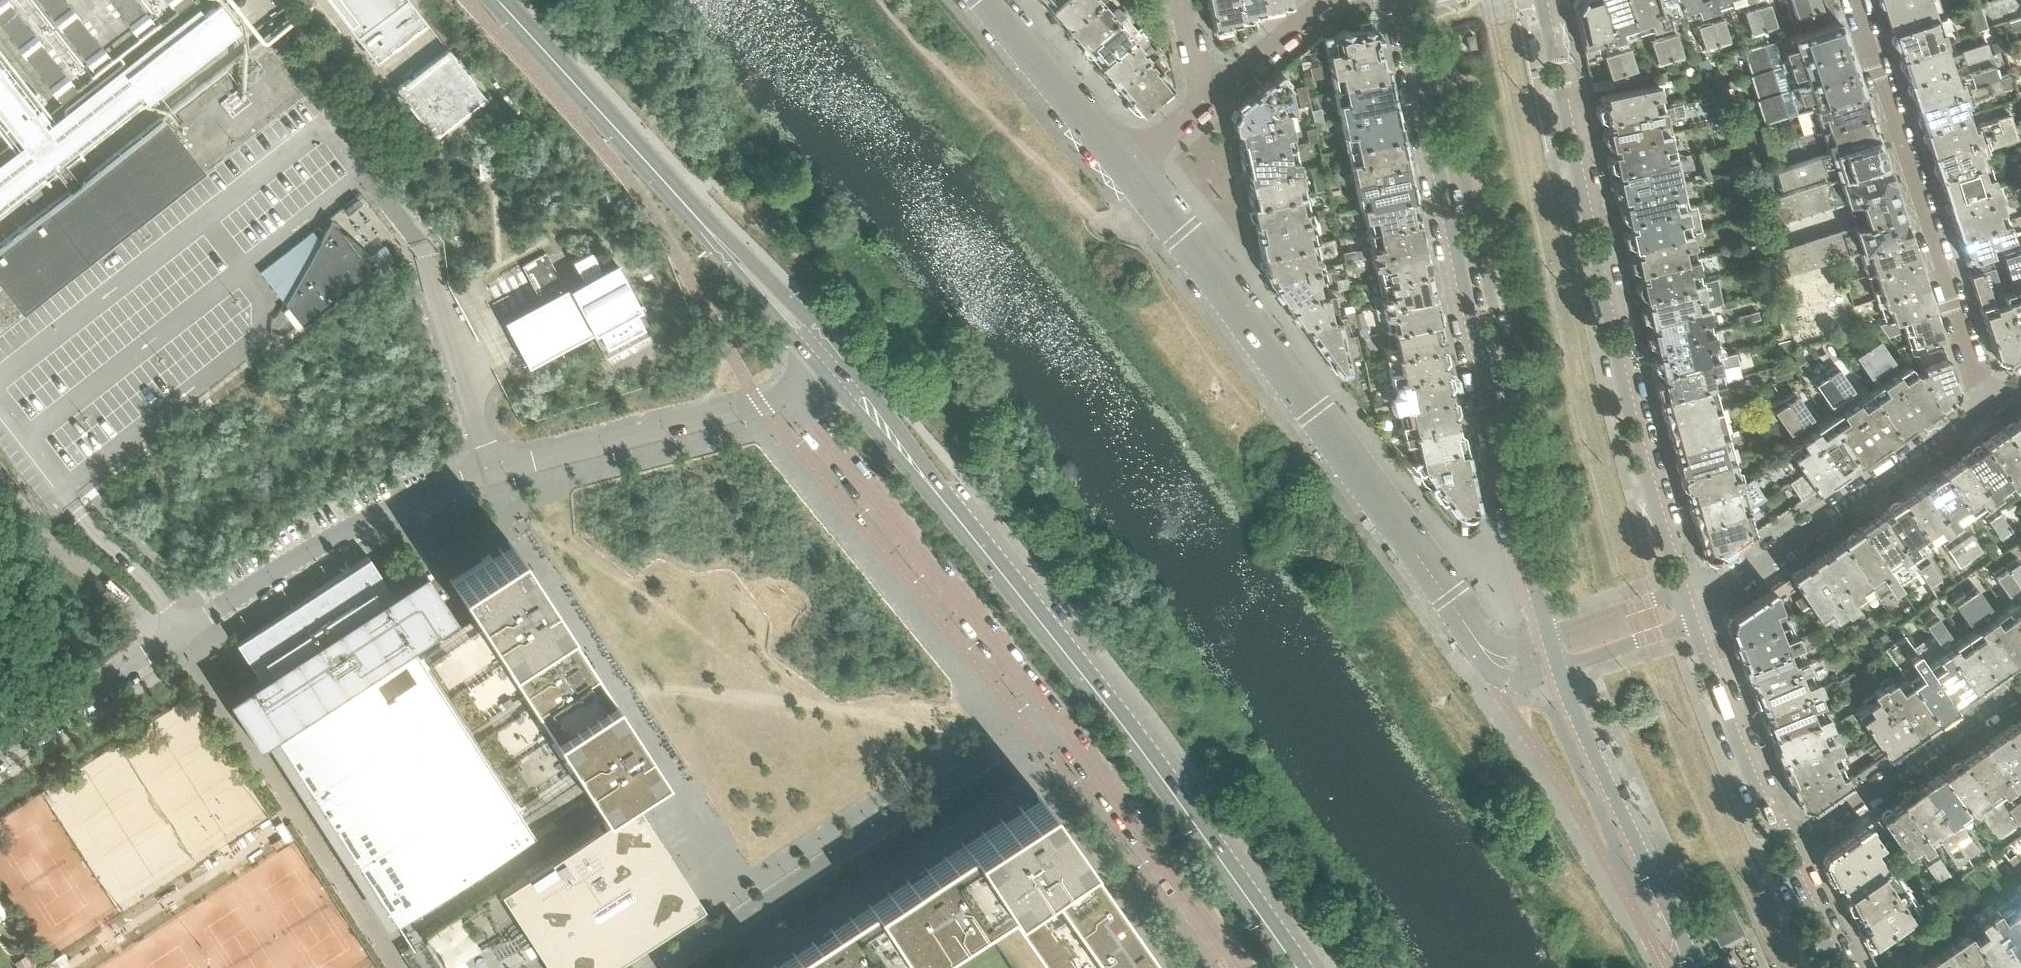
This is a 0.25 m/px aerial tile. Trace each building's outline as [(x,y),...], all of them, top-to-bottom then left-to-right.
[(9,144),(0,151),(0,214),(238,28),(236,25),(218,2),(203,14),(192,0),(166,0),(174,11),(175,10),(177,13),(157,29),(155,26),(156,25),(142,7),(141,8),(135,0),(110,0),(126,20),(125,21),(138,39),(139,38),(142,41),(113,63),(111,60),(112,59),(98,42),(97,42),(80,20),(81,20),(67,2),(66,3),(64,0),(39,0),(50,15),(50,16),(63,33),(64,33),(81,55),(80,55),(94,73),(95,72),(97,75),(77,91),(75,88),(76,87),(62,70),(61,70),(44,48),(45,48),(31,30),(30,31),(13,9),(14,8),(8,0),(0,0),(0,24),(15,43),(14,44),(28,61),(46,83),(45,83),(58,101),(59,100),(62,103),(48,113),(0,51),(0,133),(9,144)] [(376,63),(427,23),(409,0),(327,0),(376,63)] [(1098,0),(1059,0),(1050,7),(1050,12),(1052,16),(1053,16),(1056,19),(1061,20),(1067,26),(1098,0)] [(1122,12),(1125,9),(1136,0),(1127,0),(1122,5),(1118,8),(1112,0),(1098,0),(1067,26),(1067,31),(1069,35),(1073,38),(1077,39),(1083,45),(1122,12)] [(1239,20),(1234,0),(1207,0),(1213,32),(1218,35),(1227,33),(1230,28),(1229,23),(1237,21),(1239,20)] [(1259,0),(1234,0),(1239,20),(1237,21),(1242,24),(1251,22),(1254,17),(1253,12),(1261,10),(1259,0)] [(1288,0),(1259,0),(1261,11),(1267,14),(1277,12),(1281,7),(1280,4),(1289,2),(1288,0)] [(1597,0),(1577,0),(1574,6),(1586,61),(1602,56),(1609,79),(1612,88),(1625,85),(1597,0)] [(1624,0),(1597,0),(1625,85),(1638,82),(1634,70),(1623,36),(1635,32),(1624,0)] [(1650,0),(1624,0),(1635,32),(1645,29),(1657,64),(1669,60),(1658,25),(1650,0)] [(1680,17),(1675,0),(1650,0),(1658,25),(1669,60),(1682,56),(1670,20),(1680,17)] [(1717,45),(1708,21),(1716,18),(1716,16),(1707,19),(1701,0),(1675,0),(1680,17),(1691,13),(1704,49),(1717,45)] [(1726,0),(1701,0),(1707,19),(1716,16),(1716,18),(1708,21),(1717,45),(1728,41),(1717,5),(1727,2),(1726,0)] [(1762,31),(1752,0),(1739,0),(1750,35),(1762,31)] [(1762,33),(1766,43),(1779,38),(1767,0),(1752,0),(1762,31),(1762,33)] [(1795,19),(1796,18),(1801,31),(1814,27),(1805,0),(1789,0),(1795,19)] [(1814,27),(1836,19),(1830,0),(1805,0),(1814,27)] [(1943,16),(1942,14),(1937,0),(1881,0),(1891,32),(1943,16)] [(1943,16),(1891,32),(1899,57),(1942,44),(1975,33),(1966,6),(1943,14),(1942,14),(1943,16)] [(2020,18),(2020,10),(2006,15),(2009,22),(2020,18)] [(1099,64),(1138,30),(1154,17),(1150,13),(1137,23),(1134,20),(1131,23),(1122,12),(1083,45),(1082,51),(1088,58),(1094,58),(1099,64)] [(2009,22),(2011,29),(2020,25),(2020,18),(2009,22)] [(1860,91),(1836,19),(1814,27),(1801,31),(1779,38),(1766,43),(1742,51),(1745,61),(1765,122),(1809,108),(1860,91)] [(1353,57),(1377,53),(1375,44),(1378,40),(1376,29),(1372,27),(1371,27),(1369,20),(1357,22),(1359,29),(1352,31),(1348,29),(1339,31),(1324,43),(1327,58),(1310,61),(1309,60),(1301,62),(1303,68),(1331,62),(1353,57)] [(1110,77),(1115,83),(1155,50),(1138,30),(1099,64),(1098,70),(1104,77),(1110,77)] [(1742,49),(1742,51),(1766,43),(1762,33),(1741,40),(1743,49),(1742,49)] [(1477,48),(1474,34),(1466,36),(1469,49),(1477,48)] [(1169,51),(1167,40),(1159,47),(1166,54),(1169,51)] [(1907,82),(1951,68),(1991,55),(1986,41),(1946,54),(1942,44),(1899,57),(1907,82)] [(2002,51),(1999,42),(1989,45),(1992,54),(2002,51)] [(487,100),(456,60),(447,49),(397,89),(436,139),(487,100)] [(1155,50),(1115,83),(1112,86),(1118,94),(1122,91),(1127,97),(1127,102),(1129,107),(1134,110),(1139,111),(1155,98),(1161,98),(1169,91),(1170,86),(1157,70),(1165,63),(1155,50)] [(1331,62),(1336,90),(1353,87),(1387,80),(1383,64),(1379,62),(1377,53),(1353,57),(1331,62)] [(1711,71),(1709,65),(1702,68),(1700,60),(1695,62),(1699,74),(1711,71)] [(1914,105),(2010,76),(2008,70),(1997,74),(1994,66),(1954,79),(1951,68),(1907,82),(1914,105)] [(1726,93),(1719,69),(1714,71),(1717,82),(1712,86),(1714,94),(1717,96),(1726,93)] [(1686,77),(1685,70),(1674,72),(1675,79),(1686,77)] [(1657,83),(1661,82),(1668,80),(1666,72),(1655,74),(1657,83)] [(1256,116),(1283,110),(1292,108),(1287,85),(1288,81),(1283,75),(1277,74),(1236,108),(1232,119),(1234,130),(1239,132),(1259,128),(1256,116)] [(1914,105),(1922,128),(1965,115),(1962,104),(2003,91),(2000,81),(2010,77),(2010,76),(1914,105)] [(1391,102),(1387,80),(1353,87),(1336,90),(1343,120),(1353,118),(1365,115),(1364,108),(1391,102)] [(1605,121),(1662,109),(1660,96),(1664,95),(1661,82),(1657,83),(1599,95),(1601,104),(1600,104),(1596,109),(1598,119),(1603,122),(1605,121)] [(1867,114),(1860,91),(1809,108),(1816,130),(1867,114)] [(1309,104),(1307,94),(1299,96),(1301,106),(1309,104)] [(1353,146),(1399,136),(1396,124),(1391,102),(1364,108),(1365,115),(1353,118),(1343,120),(1348,147),(1353,146)] [(1662,109),(1605,121),(1607,129),(1605,129),(1603,134),(1602,139),(1605,144),(1609,147),(1611,146),(1668,134),(1665,122),(1669,121),(1669,118),(1672,117),(1672,118),(1684,115),(1682,104),(1670,107),(1670,108),(1667,109),(1662,109)] [(1323,121),(1321,109),(1312,110),(1314,123),(1323,121)] [(1291,146),(1283,110),(1256,116),(1259,128),(1239,132),(1241,141),(1238,145),(1240,157),(1291,146)] [(1930,153),(2014,127),(2020,124),(2020,116),(2020,113),(2011,116),(2010,113),(1969,126),(1965,115),(1922,128),(1930,153)] [(1778,167),(1874,137),(1867,114),(1816,130),(1771,144),(1778,167)] [(162,117),(0,244),(0,285),(18,308),(18,307),(21,311),(203,170),(162,117)] [(1930,153),(1937,177),(1981,162),(1977,152),(2018,139),(2014,127),(1930,153)] [(1318,141),(1315,128),(1306,130),(1309,143),(1318,141)] [(1616,172),(1673,158),(1670,146),(1675,145),(1672,133),(1668,134),(1611,146),(1612,154),(1611,154),(1607,159),(1609,169),(1614,172),(1616,172)] [(1355,179),(1355,183),(1379,178),(1377,167),(1404,161),(1399,136),(1353,146),(1348,147),(1354,173),(1348,174),(1349,173),(1348,169),(1335,172),(1335,173),(1325,175),(1326,182),(1337,179),(1342,182),(1355,179)] [(1838,178),(1840,177),(1883,163),(1874,137),(1778,167),(1773,169),(1778,184),(1816,171),(1823,166),(1828,181),(1838,178)] [(1296,170),(1291,146),(1240,157),(1243,170),(1247,172),(1249,180),(1296,170)] [(2016,155),(2009,158),(2016,178),(2020,176),(2020,171),(2016,155)] [(1621,197),(1679,183),(1676,172),(1680,171),(1677,157),(1673,158),(1616,172),(1618,179),(1616,180),(1612,184),(1614,194),(1620,197),(1621,197)] [(1411,196),(1404,161),(1377,167),(1379,178),(1355,183),(1360,207),(1362,207),(1411,196)] [(1971,192),(1993,184),(1986,161),(1981,162),(1937,177),(1949,213),(1975,204),(1971,192)] [(488,175),(487,162),(479,163),(480,176),(488,175)] [(1840,177),(1838,178),(1846,202),(1859,198),(1866,222),(1853,227),(1861,250),(1886,243),(1906,236),(1883,163),(1840,177)] [(1326,182),(1325,175),(1322,165),(1310,168),(1315,191),(1328,189),(1326,182)] [(1755,174),(1753,166),(1745,168),(1748,176),(1755,174)] [(1251,206),(1301,195),(1301,193),(1296,170),(1249,180),(1251,190),(1248,194),(1251,206)] [(1828,181),(1826,181),(1834,206),(1846,202),(1838,178),(1828,181)] [(1826,181),(1814,185),(1822,210),(1834,206),(1826,181)] [(1625,222),(1627,222),(1684,207),(1681,195),(1685,194),(1683,182),(1679,183),(1621,197),(1623,204),(1622,205),(1619,209),(1619,214),(1619,215),(1621,219),(1625,222)] [(1949,213),(1956,236),(2005,220),(2001,208),(2006,206),(2002,194),(1998,183),(1993,185),(1993,184),(1971,192),(1975,204),(1949,213)] [(1814,185),(1802,189),(1810,214),(1822,210),(1814,185)] [(1802,189),(1791,193),(1798,217),(1810,214),(1802,189)] [(1251,206),(1256,231),(1311,219),(1306,194),(1305,192),(1301,193),(1301,195),(1251,206)] [(1791,193),(1779,197),(1787,221),(1798,217),(1791,193)] [(1370,218),(1372,230),(1416,220),(1413,205),(1412,205),(1411,197),(1412,197),(1411,196),(1362,207),(1365,219),(1370,218)] [(1779,197),(1767,200),(1774,223),(1775,225),(1787,221),(1779,197)] [(1631,247),(1632,247),(1693,231),(1701,230),(1695,205),(1688,206),(1684,207),(1627,222),(1629,229),(1627,230),(1623,235),(1625,244),(1631,247)] [(1334,214),(1334,212),(1333,207),(1316,211),(1318,218),(1334,214)] [(1316,243),(1311,219),(1256,231),(1261,254),(1316,243)] [(1373,257),(1420,246),(1418,239),(1420,238),(1416,220),(1372,230),(1375,242),(1370,243),(1371,246),(1360,248),(1360,249),(1343,253),(1345,262),(1355,259),(1366,258),(1373,256),(1373,257)] [(1970,277),(1983,273),(1982,270),(1992,267),(1994,266),(1987,245),(2010,238),(2005,220),(1956,236),(1970,277)] [(302,326),(372,272),(333,221),(332,221),(321,241),(313,231),(261,273),(285,304),(302,326)] [(1853,227),(1842,231),(1849,254),(1858,251),(1861,250),(1853,227)] [(1638,273),(1695,256),(1692,245),(1696,244),(1693,231),(1632,247),(1634,255),(1632,255),(1629,260),(1631,270),(1636,273),(1638,272),(1638,273)] [(1842,231),(1830,234),(1837,258),(1849,254),(1842,231)] [(1830,234),(1818,238),(1826,262),(1837,258),(1830,234)] [(1906,236),(1886,243),(1861,250),(1858,251),(1865,273),(1913,258),(1906,236)] [(1818,238),(1806,242),(1814,266),(1826,262),(1818,238)] [(1806,242),(1794,246),(1802,270),(1814,266),(1806,242)] [(1321,267),(1316,243),(1261,254),(1264,271),(1267,278),(1321,267)] [(1427,270),(1422,246),(1420,246),(1373,257),(1375,266),(1380,265),(1383,280),(1427,270)] [(1794,246),(1782,250),(1787,265),(1789,273),(1789,274),(1802,270),(1794,246)] [(2017,285),(2015,280),(2020,278),(2020,270),(2013,248),(2000,252),(2012,291),(2001,294),(2020,345),(2020,284),(2017,285)] [(653,333),(614,261),(601,268),(592,251),(574,261),(582,278),(561,289),(547,253),(522,266),(538,302),(504,320),(527,366),(592,333),(605,358),(653,333)] [(1644,297),(1700,281),(1698,272),(1702,270),(1699,255),(1695,256),(1638,273),(1640,280),(1638,280),(1635,285),(1635,290),(1638,295),(1642,298),(1644,297)] [(1368,265),(1366,258),(1355,259),(1357,267),(1368,265)] [(1921,281),(1913,258),(1865,273),(1873,296),(1878,295),(1921,281)] [(1284,301),(1327,292),(1326,289),(1321,267),(1267,278),(1268,279),(1284,301)] [(1433,297),(1427,270),(1383,280),(1385,292),(1381,293),(1382,296),(1373,298),(1375,308),(1431,297),(1433,297)] [(2020,345),(2001,294),(2000,291),(1990,294),(1983,273),(1970,277),(1995,356),(2005,360),(2020,349),(2020,348),(2019,346),(2020,345)] [(1647,323),(1649,323),(1705,306),(1703,295),(1707,294),(1704,280),(1700,281),(1644,297),(1645,305),(1643,305),(1640,310),(1642,320),(1647,323)] [(1778,288),(1776,280),(1753,286),(1755,295),(1778,288)] [(1929,307),(1921,281),(1878,295),(1886,320),(1903,315),(1929,307)] [(1299,322),(1338,314),(1333,290),(1332,288),(1326,289),(1327,292),(1284,301),(1299,322)] [(1389,331),(1436,322),(1438,320),(1434,304),(1433,305),(1431,297),(1384,307),(1389,331)] [(1647,345),(1653,348),(1711,331),(1709,320),(1713,319),(1710,305),(1705,306),(1649,323),(1651,330),(1649,331),(1645,335),(1647,345)] [(1939,338),(1929,307),(1903,315),(1886,320),(1879,323),(1888,336),(1903,331),(1908,344),(1897,348),(1898,351),(1939,338)] [(1354,311),(1338,314),(1299,322),(1337,374),(1338,373),(1342,378),(1347,377),(1348,371),(1356,370),(1354,358),(1360,357),(1355,334),(1353,335),(1350,336),(1347,323),(1356,321),(1355,313),(1354,311)] [(1758,311),(1738,316),(1740,324),(1760,318),(1758,311)] [(1385,346),(1387,358),(1438,347),(1436,339),(1437,339),(1441,334),(1439,325),(1434,322),(1436,322),(1389,331),(1388,331),(1390,344),(1385,346)] [(1790,337),(1787,325),(1780,326),(1784,339),(1790,337)] [(1654,370),(1658,373),(1717,356),(1714,344),(1719,343),(1715,330),(1711,331),(1653,348),(1654,348),(1656,355),(1654,356),(1652,360),(1652,365),(1652,366),(1654,370)] [(1918,420),(1939,406),(1916,372),(1910,362),(1901,369),(1900,370),(1878,338),(1866,346),(1885,373),(1887,377),(1918,420)] [(1955,387),(1939,338),(1898,351),(1904,359),(1916,355),(1921,370),(1916,372),(1939,406),(1951,397),(1955,387)] [(1918,420),(1887,377),(1885,373),(1866,346),(1854,355),(1876,387),(1868,392),(1897,435),(1918,420)] [(1398,381),(1398,383),(1443,372),(1442,365),(1443,365),(1446,360),(1444,350),(1439,347),(1387,358),(1390,372),(1392,382),(1398,381)] [(1789,362),(1792,351),(1783,348),(1779,360),(1789,362)] [(1806,361),(1799,351),(1791,357),(1797,367),(1806,361)] [(1656,386),(1659,399),(1710,385),(1722,381),(1719,368),(1724,366),(1721,355),(1717,356),(1658,373),(1660,373),(1661,380),(1660,381),(1656,386)] [(1897,435),(1868,392),(1860,398),(1835,363),(1823,371),(1843,401),(1876,449),(1897,435)] [(1792,377),(1788,364),(1772,369),(1776,382),(1792,377)] [(1856,463),(1876,449),(1843,401),(1823,371),(1812,379),(1835,414),(1827,420),(1856,463)] [(1395,396),(1398,409),(1449,398),(1447,390),(1448,390),(1452,385),(1449,375),(1444,372),(1443,372),(1398,383),(1400,395),(1395,396)] [(1717,409),(1710,385),(1659,399),(1666,423),(1717,409)] [(1835,477),(1856,463),(1827,420),(1818,426),(1794,391),(1781,400),(1801,429),(1802,428),(1806,433),(1805,434),(1835,477)] [(1403,434),(1454,424),(1452,415),(1454,415),(1457,410),(1455,401),(1450,398),(1449,398),(1398,409),(1400,421),(1401,421),(1403,434)] [(1802,428),(1801,429),(1781,400),(1771,407),(1794,442),(1785,448),(1802,473),(1803,474),(1814,490),(1815,491),(1835,477),(1805,434),(1806,433),(1802,428)] [(1389,411),(1388,404),(1374,407),(1376,414),(1389,411)] [(1725,436),(1717,409),(1666,423),(1673,450),(1725,436)] [(2002,431),(2020,458),(2020,417),(2002,431)] [(1411,443),(1414,459),(1465,447),(1462,435),(1457,431),(1456,432),(1454,424),(1403,434),(1404,444),(1411,443)] [(2002,431),(1982,444),(2016,495),(2020,491),(2020,458),(2002,431)] [(1731,460),(1725,436),(1673,450),(1680,474),(1731,460)] [(1982,444),(1962,458),(1997,508),(2016,495),(1982,444)] [(1478,511),(1465,447),(1414,459),(1416,460),(1411,463),(1418,473),(1421,471),(1422,478),(1426,483),(1431,486),(1429,487),(1440,502),(1445,499),(1457,516),(1461,515),(1461,519),(1466,522),(1472,521),(1475,516),(1474,512),(1478,511)] [(1941,472),(1969,514),(1978,508),(1999,538),(2011,529),(1997,508),(1962,458),(1941,472)] [(1738,484),(1731,460),(1680,474),(1687,500),(1738,484)] [(1743,478),(1745,482),(1758,475),(1756,470),(1743,478)] [(1960,520),(1969,514),(1941,472),(1920,487),(1970,558),(1981,550),(1960,520)] [(1802,473),(1789,483),(1801,500),(1815,491),(1814,490),(1803,474),(1802,473)] [(1687,500),(1695,526),(1746,509),(1739,486),(1738,484),(1687,500)] [(1958,566),(1970,558),(1920,487),(1899,501),(1928,542),(1937,535),(1958,566)] [(1878,516),(1917,572),(1918,571),(1927,584),(1933,580),(1939,576),(1923,554),(1918,557),(1914,551),(1916,550),(1928,542),(1899,501),(1878,516)] [(1746,509),(1695,526),(1704,557),(1714,560),(1754,533),(1746,509)] [(1897,585),(1917,572),(1878,516),(1858,530),(1897,585)] [(1858,530),(1839,542),(1869,586),(1878,598),(1897,585),(1858,530)] [(492,607),(534,579),(510,542),(477,563),(468,569),(449,581),(474,618),(492,607)] [(1827,589),(1838,581),(1850,599),(1860,592),(1869,586),(1839,542),(1809,563),(1827,589)] [(243,686),(225,698),(255,745),(273,733),(408,646),(454,616),(423,569),(391,590),(368,556),(312,593),(302,599),(291,606),(235,642),(247,661),(257,677),(247,684),(243,686)] [(2014,558),(2002,566),(2020,593),(2020,568),(2014,558)] [(1802,596),(1809,606),(1818,619),(1829,612),(1832,618),(1842,611),(1844,613),(1854,605),(1850,599),(1838,581),(1827,589),(1809,563),(1789,577),(1802,596)] [(2002,566),(1993,573),(2013,603),(2004,609),(2020,635),(2020,593),(2002,566)] [(609,694),(572,637),(558,616),(534,579),(492,607),(474,618),(415,656),(514,810),(573,771),(597,809),(626,790),(658,770),(609,694)] [(2004,609),(1995,615),(1974,585),(1962,593),(2011,663),(2018,658),(2020,659),(2020,635),(2004,609)] [(1733,643),(1784,623),(1771,589),(1730,617),(1728,625),(1729,626),(1728,626),(1729,628),(1729,632),(1731,636),(1734,640),(1734,641),(1732,641),(1733,643)] [(2011,663),(1962,593),(1952,600),(1973,631),(1964,637),(1993,680),(2003,672),(2004,668),(2011,663)] [(1802,611),(1809,606),(1802,596),(1795,601),(1802,611)] [(1993,680),(1964,637),(1955,643),(1934,613),(1927,618),(1921,609),(1916,612),(1931,634),(1930,634),(1970,691),(1978,685),(1983,687),(1993,680)] [(1823,625),(1819,619),(1818,619),(1814,622),(1819,629),(1823,625)] [(1855,633),(1866,625),(1862,620),(1851,627),(1855,633)] [(1741,664),(1792,644),(1793,646),(1798,644),(1793,631),(1788,633),(1784,623),(1733,643),(1741,664)] [(1954,707),(1912,647),(1901,630),(1881,644),(1903,675),(1934,720),(1954,707)] [(1964,695),(1970,691),(1930,634),(1912,647),(1954,707),(1966,698),(1964,695)] [(1750,679),(1753,687),(1806,667),(1801,656),(1798,657),(1793,646),(1792,644),(1741,664),(1741,665),(1745,676),(1745,677),(1750,679)] [(408,646),(273,733),(353,856),(351,857),(352,858),(352,857),(358,865),(354,867),(370,891),(373,889),(391,917),(390,917),(391,918),(392,917),(393,918),(527,831),(514,810),(436,690),(415,656),(408,646)] [(1874,671),(1869,664),(1860,670),(1864,677),(1874,671)] [(1763,711),(1815,690),(1816,691),(1820,690),(1815,677),(1811,679),(1806,667),(1753,687),(1751,692),(1754,700),(1759,702),(1763,711)] [(1913,734),(1934,720),(1903,675),(1893,682),(1891,678),(1881,685),(1880,683),(1868,691),(1874,699),(1875,698),(1886,713),(1895,708),(1913,734)] [(1767,732),(1772,734),(1819,715),(1815,704),(1820,702),(1815,690),(1763,711),(1766,719),(1763,724),(1767,732)] [(1884,755),(1913,734),(1895,708),(1886,713),(1875,698),(1874,699),(1854,713),(1872,739),(1884,755)] [(1778,759),(1828,738),(1824,727),(1829,725),(1824,713),(1819,715),(1772,734),(1775,743),(1773,747),(1778,759)] [(2001,732),(2020,761),(2020,719),(2001,732)] [(1981,746),(2020,805),(2020,780),(2020,761),(2001,732),(1981,746)] [(1788,781),(1837,761),(1838,762),(1839,762),(1834,749),(1839,747),(1834,736),(1828,738),(1778,759),(1788,782),(1788,781)] [(1876,760),(1884,755),(1872,739),(1863,746),(1866,751),(1868,750),(1876,760)] [(1981,746),(1939,775),(1967,815),(1989,847),(1982,852),(1987,859),(2020,836),(2020,805),(1981,746)] [(1838,762),(1837,761),(1788,781),(1789,782),(1790,789),(1793,794),(1798,805),(1806,807),(1807,806),(1808,807),(1846,781),(1838,762)] [(1959,821),(1967,815),(1939,775),(1920,788),(1945,825),(1951,820),(1955,825),(1948,830),(1967,857),(1978,850),(1959,821)] [(1087,846),(1045,788),(969,837),(1008,897),(1087,846)] [(1938,830),(1945,825),(1920,788),(1900,802),(1928,843),(1936,837),(1956,865),(1967,857),(1948,830),(1941,835),(1938,830)] [(634,801),(497,890),(548,967),(603,967),(701,905),(634,801)] [(1928,843),(1900,802),(1878,817),(1908,860),(1918,854),(1935,879),(1947,871),(1928,843)] [(1844,894),(1885,867),(1884,867),(1882,863),(1889,858),(1883,851),(1884,850),(1880,844),(1880,843),(1867,825),(1826,853),(1823,864),(1832,882),(1837,883),(1845,894),(1844,894)] [(914,958),(1008,897),(969,837),(875,898),(914,958)] [(1087,846),(1008,897),(1059,967),(1174,967),(1087,846)] [(2018,873),(2020,870),(2020,862),(2016,855),(2009,860),(2018,873)] [(1974,868),(1981,863),(1979,860),(1972,864),(1974,868)] [(2018,873),(2009,860),(2003,865),(2011,877),(2018,873)] [(1856,917),(1901,887),(1900,886),(1907,881),(1893,861),(1884,867),(1885,867),(1844,894),(1842,900),(1846,907),(1851,908),(1856,917)] [(1957,879),(1952,872),(1949,874),(1954,882),(1954,881),(1957,879)] [(2014,889),(2018,893),(2006,902),(2020,924),(2020,884),(2014,889)] [(1901,887),(1856,917),(1860,926),(1858,932),(1864,944),(1913,909),(1906,898),(1908,896),(1901,887)] [(1744,933),(1731,908),(1737,905),(1732,894),(1726,897),(1726,896),(1700,908),(1718,945),(1744,933)] [(914,958),(875,898),(781,959),(787,967),(899,967),(914,958)] [(2006,902),(1995,909),(1991,904),(1982,911),(2018,963),(2020,961),(2020,924),(2006,902)] [(2018,963),(1982,911),(1973,918),(1982,931),(1971,939),(1970,940),(1990,967),(2010,967),(2018,963)] [(1970,940),(1971,939),(1966,932),(1946,946),(1961,967),(1990,967),(1970,940)] [(1946,946),(1924,961),(1929,967),(1961,967),(1946,946)] [(27,955),(15,962),(19,967),(36,967),(27,955)] [(781,959),(767,967),(787,967),(781,959)] [(1898,959),(1895,961),(1899,967),(1904,967),(1905,967),(1898,959)]
